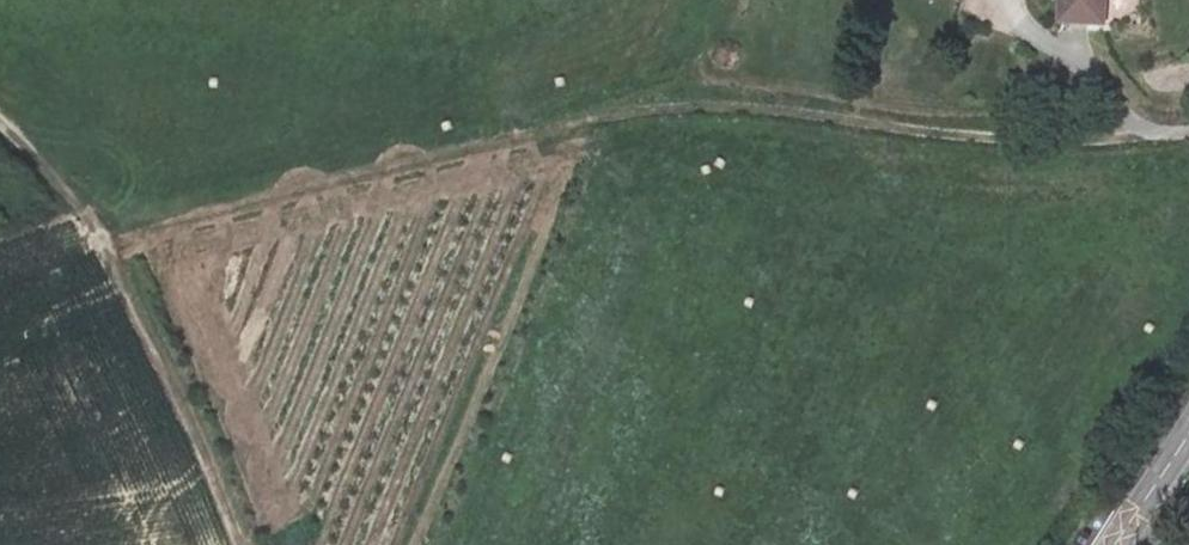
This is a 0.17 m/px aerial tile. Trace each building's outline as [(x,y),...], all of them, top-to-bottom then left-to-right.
[(1061,18),(1102,19),(1103,0),(1061,0),(1061,18)]
